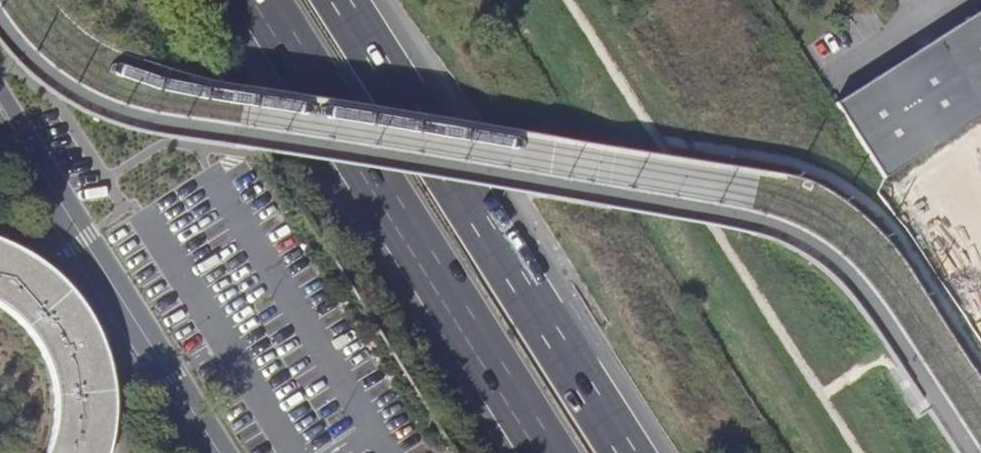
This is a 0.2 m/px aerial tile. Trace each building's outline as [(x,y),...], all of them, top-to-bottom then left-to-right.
[(980,117),(980,11),(835,104),(884,179),(980,117)] [(6,312),(21,324),(34,341),(44,357),(49,372),(54,390),(55,410),(51,433),(46,452),(45,452),(105,452),(109,441),(112,412),(110,382),(106,362),(98,339),(85,316),(70,295),(54,275),(31,256),(5,243),(0,242),(0,307),(6,312)]
